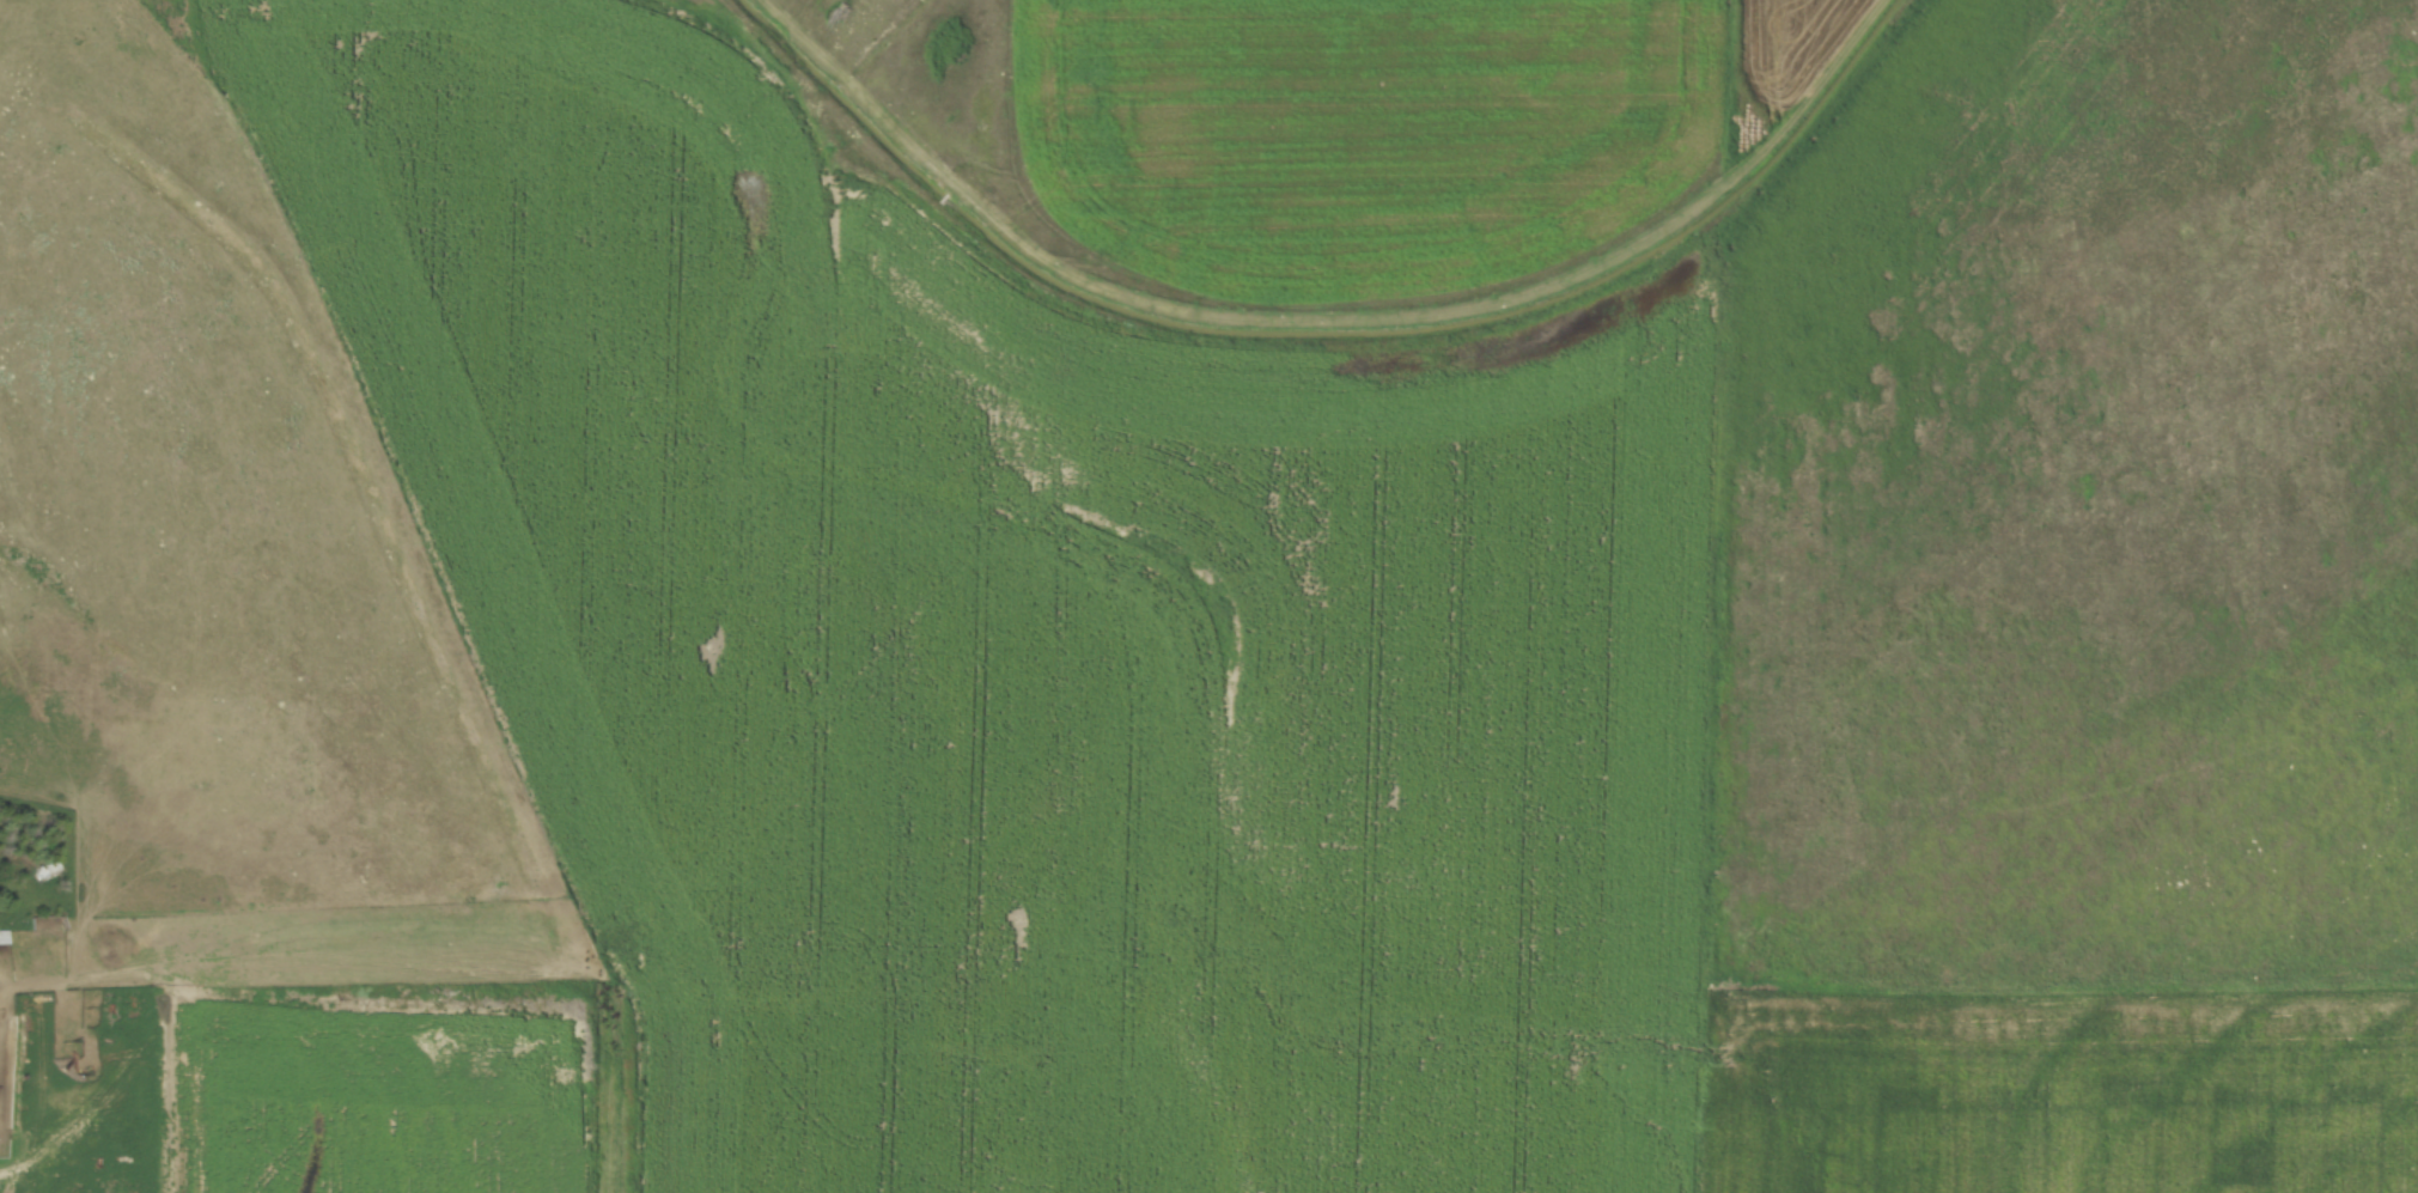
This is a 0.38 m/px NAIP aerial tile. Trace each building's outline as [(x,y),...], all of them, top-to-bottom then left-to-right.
[(64,916),(31,916),(31,931),(64,931),(64,916)]
